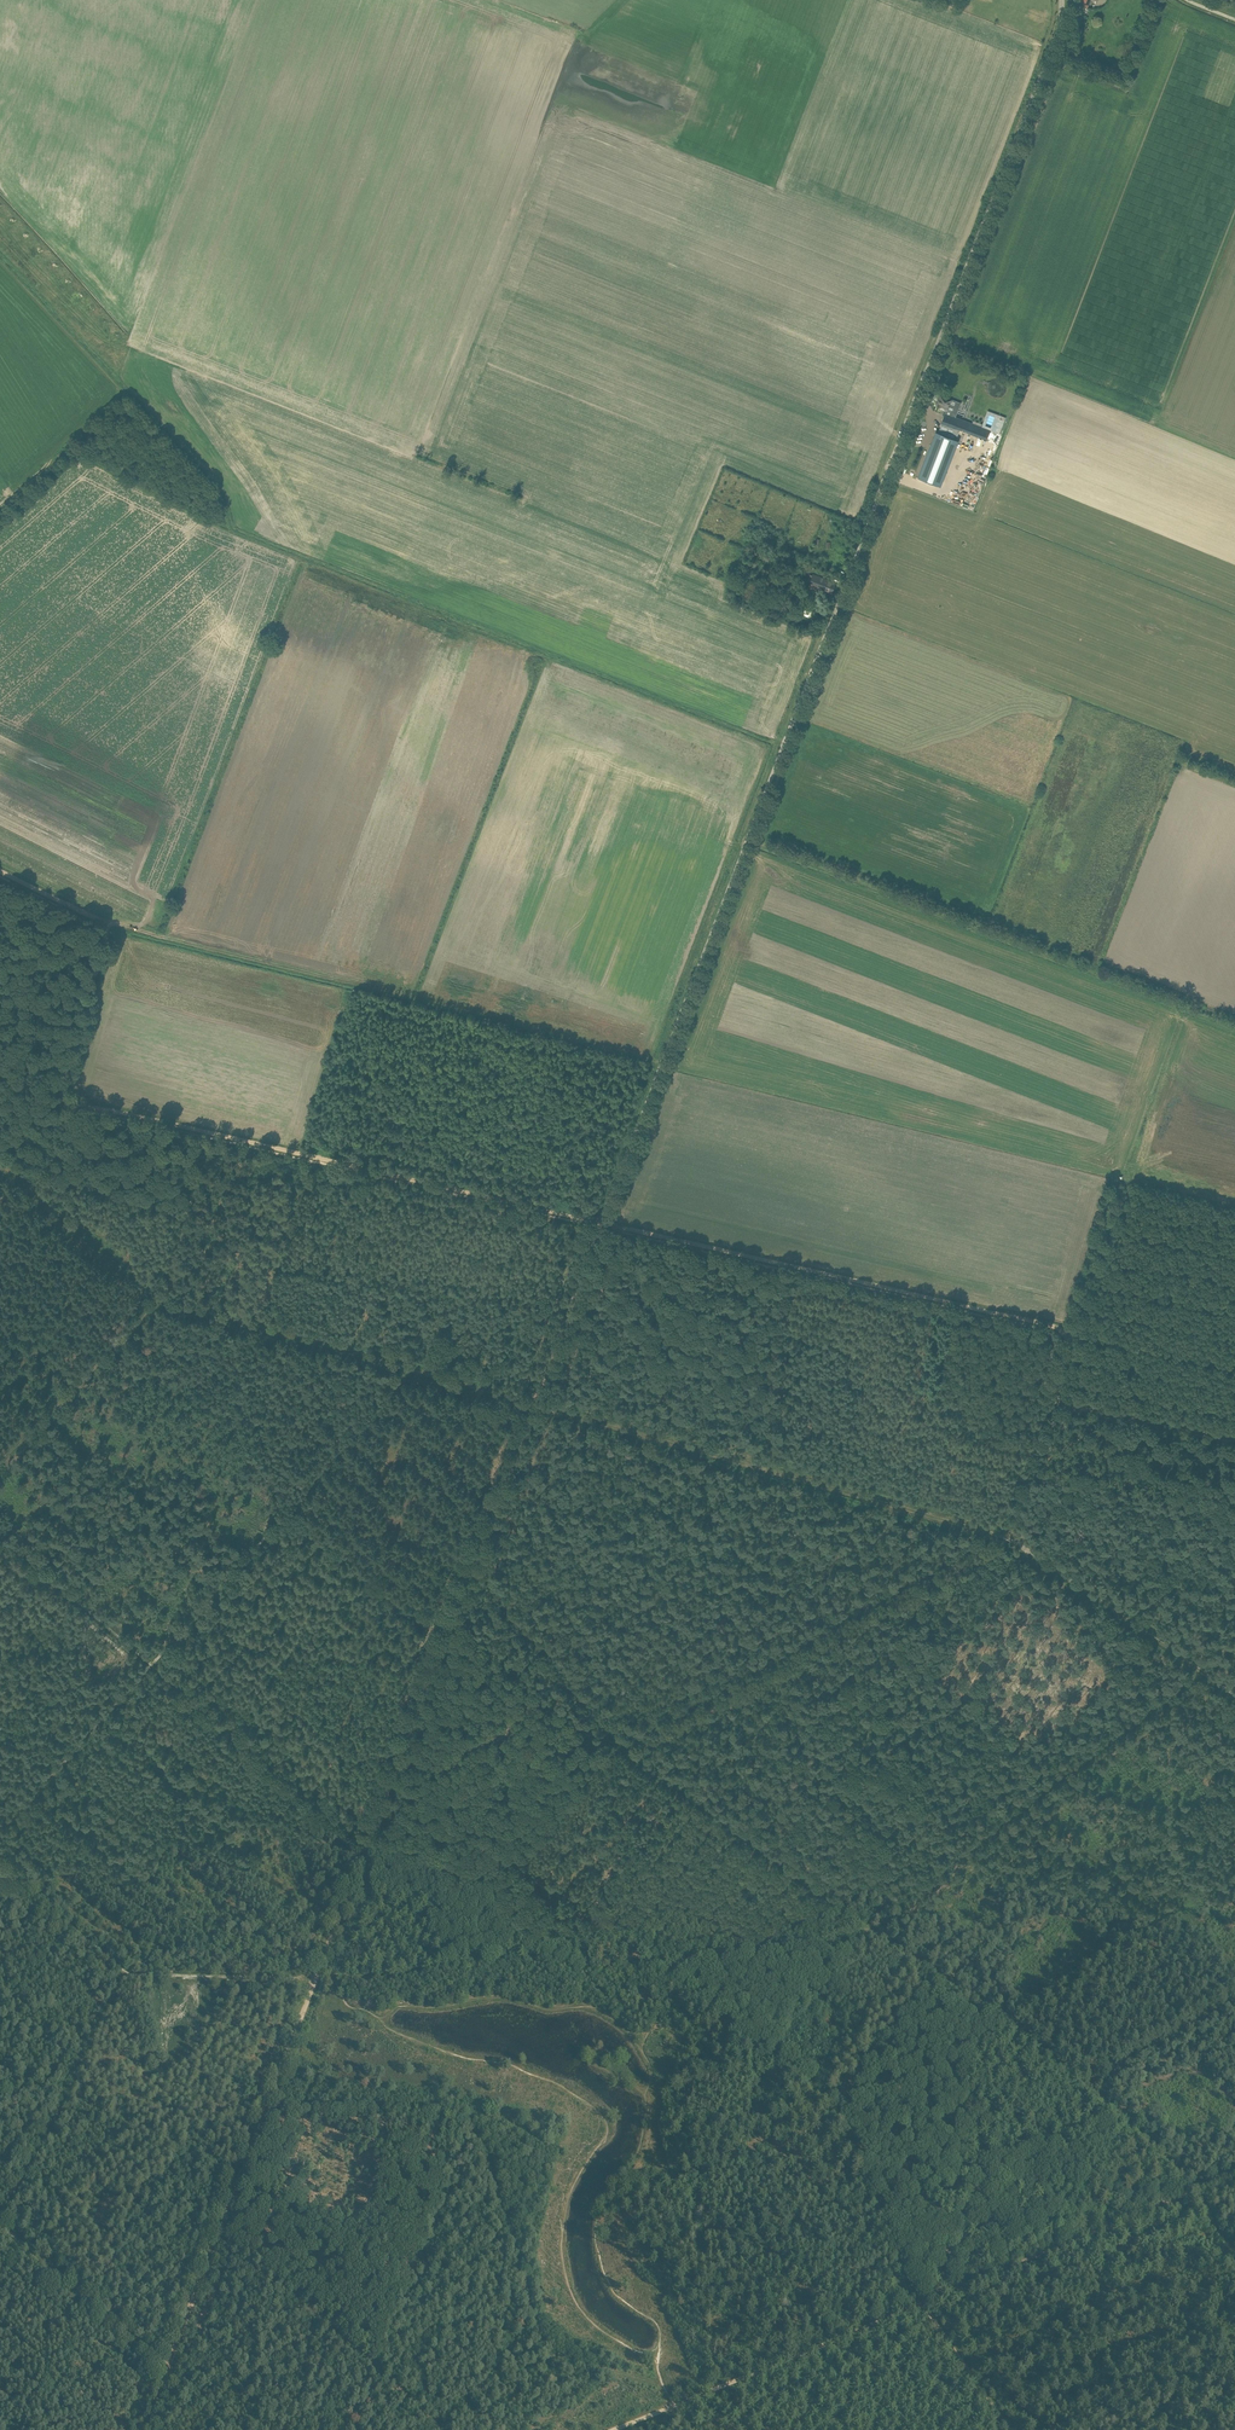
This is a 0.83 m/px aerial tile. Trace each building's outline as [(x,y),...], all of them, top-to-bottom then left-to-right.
[(1088,6),(1090,0),(1083,0),(1081,4),(1084,5),(1082,9),(1086,11),(1088,6)] [(954,400),(940,395),(937,403),(939,403),(938,406),(944,409),(942,414),(944,415),(945,413),(950,415),(951,412),(952,412),(955,404),(953,404),(954,400)] [(950,415),(945,413),(944,415),(942,422),(942,423),(942,422),(987,440),(991,430),(950,415)] [(958,440),(938,432),(931,449),(929,448),(918,477),(941,486),(958,440)] [(788,559),(782,557),(779,566),(785,568),(788,559)] [(774,596),(779,583),(770,580),(765,592),(774,596)]
